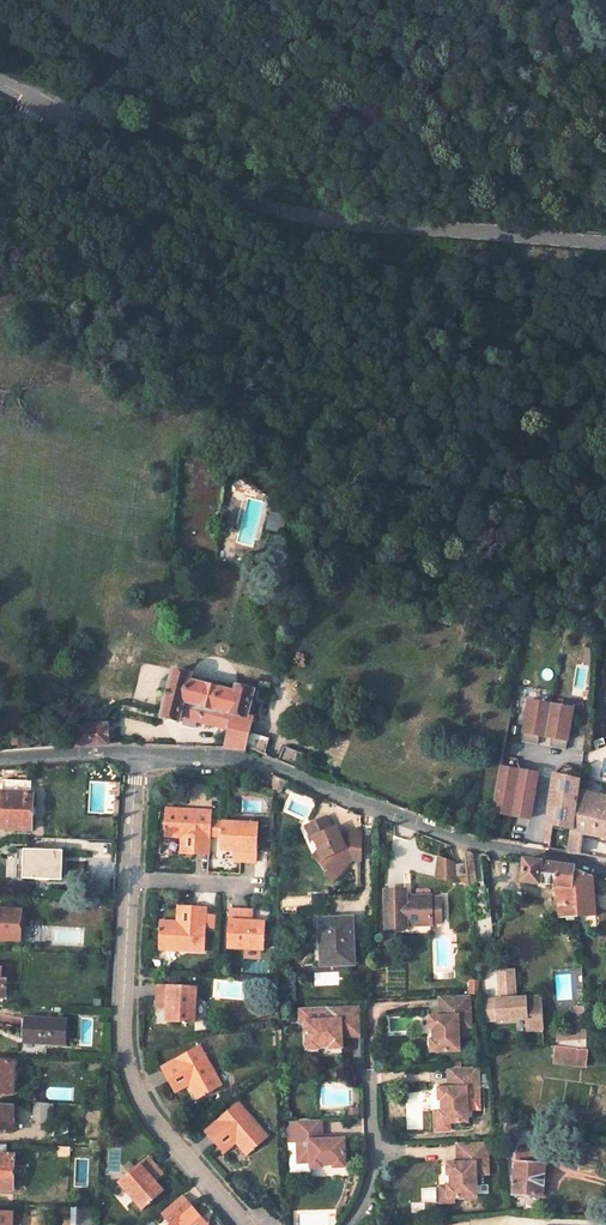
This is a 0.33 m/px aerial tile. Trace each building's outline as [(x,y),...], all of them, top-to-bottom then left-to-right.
[(250,703),(254,691),(236,687),(234,693),(190,681),(191,674),(173,669),(162,717),(179,721),(180,719),(227,730),(222,748),(246,750),(247,747),(254,718),(251,717),(254,704),(250,703)] [(571,706),(526,698),(519,733),(565,741),(571,706)] [(76,747),(108,744),(107,725),(76,727),(76,747)] [(499,768),(491,815),(508,818),(547,824),(555,776),(499,768)] [(272,775),(273,790),(281,792),(285,781),(272,775)] [(547,824),(571,829),(566,852),(577,854),(581,834),(605,839),(605,797),(583,792),(585,782),(555,776),(547,824)] [(32,794),(0,793),(0,827),(1,827),(1,830),(31,831),(32,794)] [(258,862),(260,822),(211,819),(212,811),(166,808),(164,836),(192,837),(191,854),(209,855),(210,834),(222,835),(222,848),(235,849),(242,849),(241,861),(258,862)] [(346,827),(337,826),(324,833),(323,831),(319,833),(314,824),(309,814),(290,825),(296,836),(299,835),(313,853),(319,863),(316,867),(324,873),(337,855),(346,855),(346,827)] [(318,822),(314,824),(319,833),(323,831),(318,822)] [(179,853),(191,854),(192,837),(180,837),(179,853)] [(313,853),(305,844),(298,853),(315,866),(312,869),(321,876),(324,873),(316,867),(319,863),(313,853)] [(62,879),(62,847),(20,847),(20,879),(62,879)] [(577,916),(594,914),(592,875),(575,869),(574,869),(574,866),(523,860),(520,880),(556,885),(558,917),(577,916)] [(452,864),(432,867),(434,885),(454,882),(452,864)] [(427,896),(405,896),(405,888),(386,888),(385,928),(404,928),(404,923),(429,924),(429,922),(438,922),(439,898),(430,898),(430,896),(428,896),(427,896)] [(188,923),(189,907),(177,906),(176,922),(188,923)] [(205,951),(206,908),(189,907),(188,923),(176,922),(160,921),(158,949),(205,951)] [(266,950),(267,921),(254,921),(246,920),(247,909),(231,908),(229,948),(266,950)] [(23,910),(0,909),(0,939),(21,940),(23,910)] [(246,920),(254,921),(255,909),(247,909),(246,920)] [(352,964),(351,918),(319,919),(320,944),(323,944),(323,964),(352,964)] [(544,1031),(542,993),(517,994),(516,967),(497,968),(498,996),(485,996),(486,1022),(516,1021),(517,1032),(544,1031)] [(197,987),(157,985),(156,1002),(167,1002),(167,1009),(166,1022),(195,1024),(197,987)] [(427,1014),(427,1025),(430,1025),(431,1036),(429,1036),(429,1049),(458,1047),(456,1024),(467,1023),(465,992),(455,992),(441,993),(442,1012),(442,1014),(437,1014),(427,1014)] [(328,1016),(306,1017),(308,1044),(320,1044),(320,1041),(331,1040),(331,1044),(344,1043),(343,1033),(343,1027),(362,1027),(362,1003),(328,1005),(328,1016)] [(65,1045),(67,1020),(26,1018),(26,1040),(47,1041),(47,1044),(65,1045)] [(553,1062),(584,1066),(586,1052),(586,1050),(555,1046),(553,1062)] [(222,1087),(198,1048),(160,1070),(169,1085),(183,1077),(190,1088),(198,1102),(222,1087)] [(15,1062),(0,1061),(0,1092),(14,1093),(15,1062)] [(451,1067),(452,1086),(447,1087),(437,1087),(437,1099),(440,1098),(441,1110),(437,1110),(438,1122),(448,1121),(465,1121),(465,1098),(478,1098),(477,1066),(471,1066),(451,1067)] [(183,1077),(169,1085),(175,1097),(190,1088),(183,1077)] [(218,1146),(231,1133),(239,1143),(250,1155),(271,1137),(240,1102),(207,1133),(218,1146)] [(34,1121),(48,1121),(48,1104),(35,1103),(34,1121)] [(13,1107),(0,1106),(0,1133),(13,1133),(13,1107)] [(448,1121),(438,1122),(437,1110),(433,1111),(434,1130),(448,1130),(448,1121)] [(299,1161),(312,1161),(312,1166),(323,1166),(323,1163),(333,1162),(334,1165),(345,1164),(343,1137),(322,1138),(321,1120),(297,1121),(299,1161)] [(218,1146),(226,1155),(239,1143),(231,1133),(218,1146)] [(308,1168),(308,1162),(296,1163),(295,1142),(289,1142),(291,1169),(308,1168)] [(475,1175),(488,1175),(487,1142),(461,1143),(462,1162),(457,1162),(445,1162),(446,1175),(449,1175),(449,1187),(446,1187),(446,1199),(476,1198),(475,1175)] [(14,1191),(15,1154),(7,1154),(7,1145),(0,1145),(0,1190),(14,1191)] [(58,1158),(70,1158),(71,1147),(58,1147),(58,1158)] [(540,1196),(543,1164),(536,1163),(537,1153),(516,1152),(512,1194),(540,1196)] [(154,1166),(143,1154),(113,1181),(138,1208),(159,1188),(150,1179),(145,1173),(154,1166)] [(159,1172),(154,1166),(145,1173),(150,1179),(159,1172)] [(188,1204),(163,1224),(189,1224),(199,1216),(188,1204)] [(29,1214),(40,1215),(40,1206),(29,1205),(29,1214)] [(57,1224),(97,1224),(98,1208),(58,1207),(57,1224)] [(12,1212),(0,1212),(0,1224),(12,1224),(12,1212)] [(199,1216),(189,1224),(207,1224),(199,1216)]
